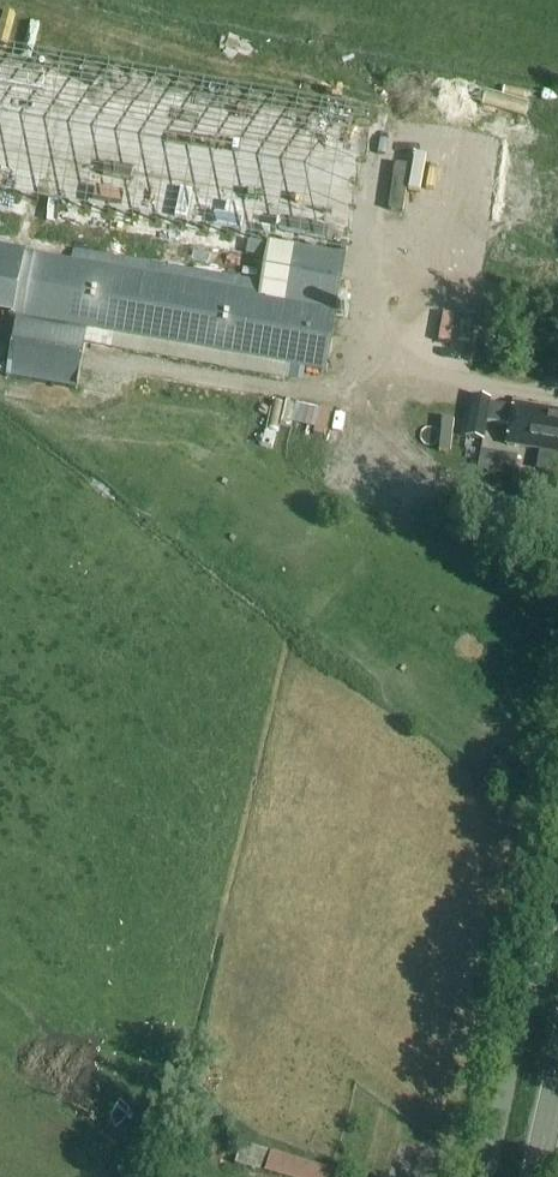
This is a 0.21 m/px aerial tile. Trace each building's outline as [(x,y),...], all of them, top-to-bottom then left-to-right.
[(371,111),(0,47),(0,194),(268,241),(346,254),(371,111)] [(262,283),(260,296),(283,300),(337,310),(346,254),(268,241),(261,283),(262,283)] [(16,317),(5,376),(77,388),(82,364),(85,344),(284,380),(287,365),(305,368),(326,372),(337,310),(283,300),(260,296),(262,283),(261,283),(74,250),(72,263),(33,256),(0,250),(0,315),(16,317)] [(491,400),(472,397),(464,439),(484,442),(487,424),(513,428),(509,447),(539,452),(536,471),(556,475),(557,463),(557,413),(517,406),(516,409),(490,406),(491,400)] [(331,430),(349,431),(350,404),(332,404),(331,430)] [(274,1176),(341,1176),(342,1174),(241,1144),(235,1165),(274,1176)]
